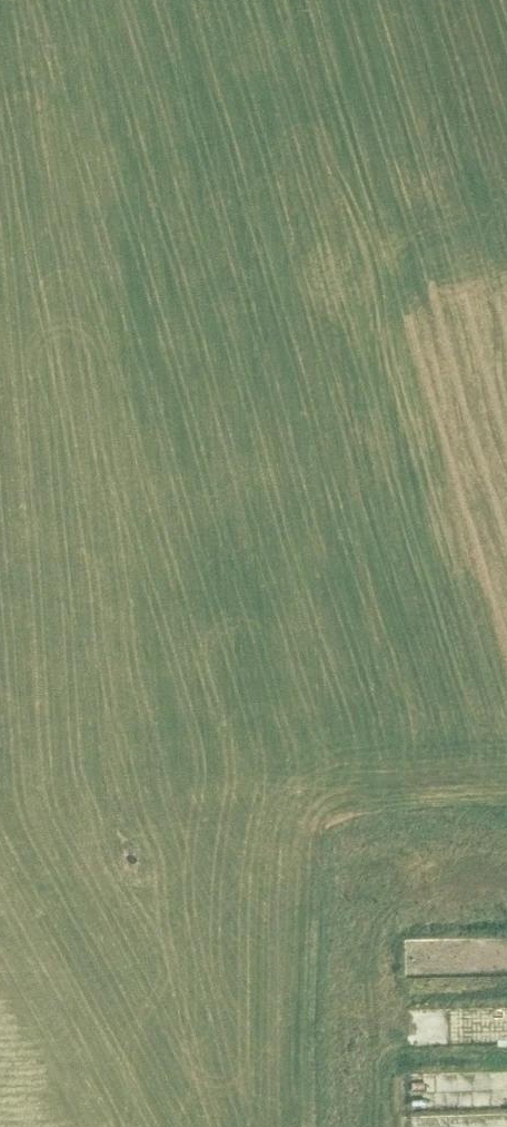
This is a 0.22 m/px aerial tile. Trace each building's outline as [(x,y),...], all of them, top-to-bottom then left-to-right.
[(417,1026),(447,1026),(447,1009),(418,1009),(417,1026)] [(495,1012),(495,1028),(506,1028),(506,1012),(495,1012)] [(471,1074),(470,1051),(413,1053),(413,1076),(471,1074)]
